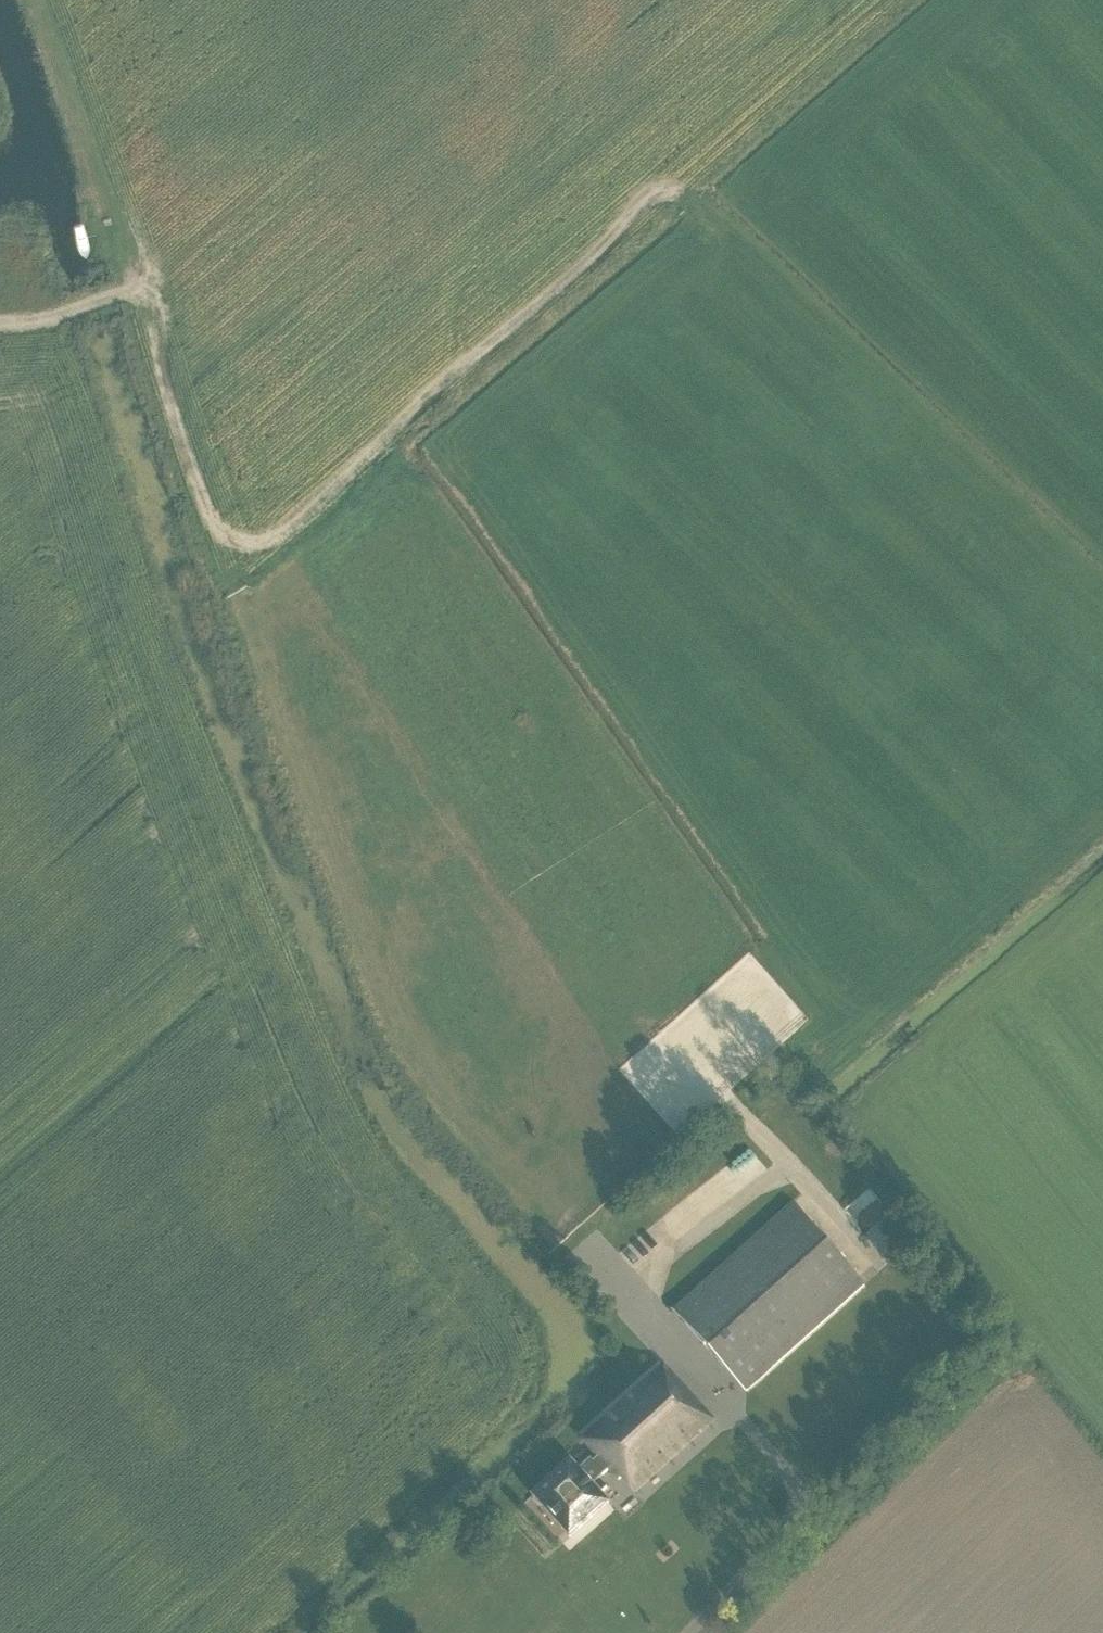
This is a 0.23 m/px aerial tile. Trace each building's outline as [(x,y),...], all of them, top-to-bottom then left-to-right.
[(725,1177),(737,1193),(754,1181),(753,1179),(763,1172),(752,1157),(725,1177)] [(870,1231),(889,1214),(868,1192),(850,1209),(870,1231)] [(747,1392),(848,1301),(865,1286),(791,1205),(674,1311),(747,1392)] [(664,1367),(583,1440),(598,1458),(588,1467),(594,1474),(587,1480),(571,1462),(533,1496),(570,1538),(609,1503),(601,1494),(608,1488),(599,1479),(610,1470),(619,1480),(622,1478),(635,1493),(714,1422),(664,1367)]
